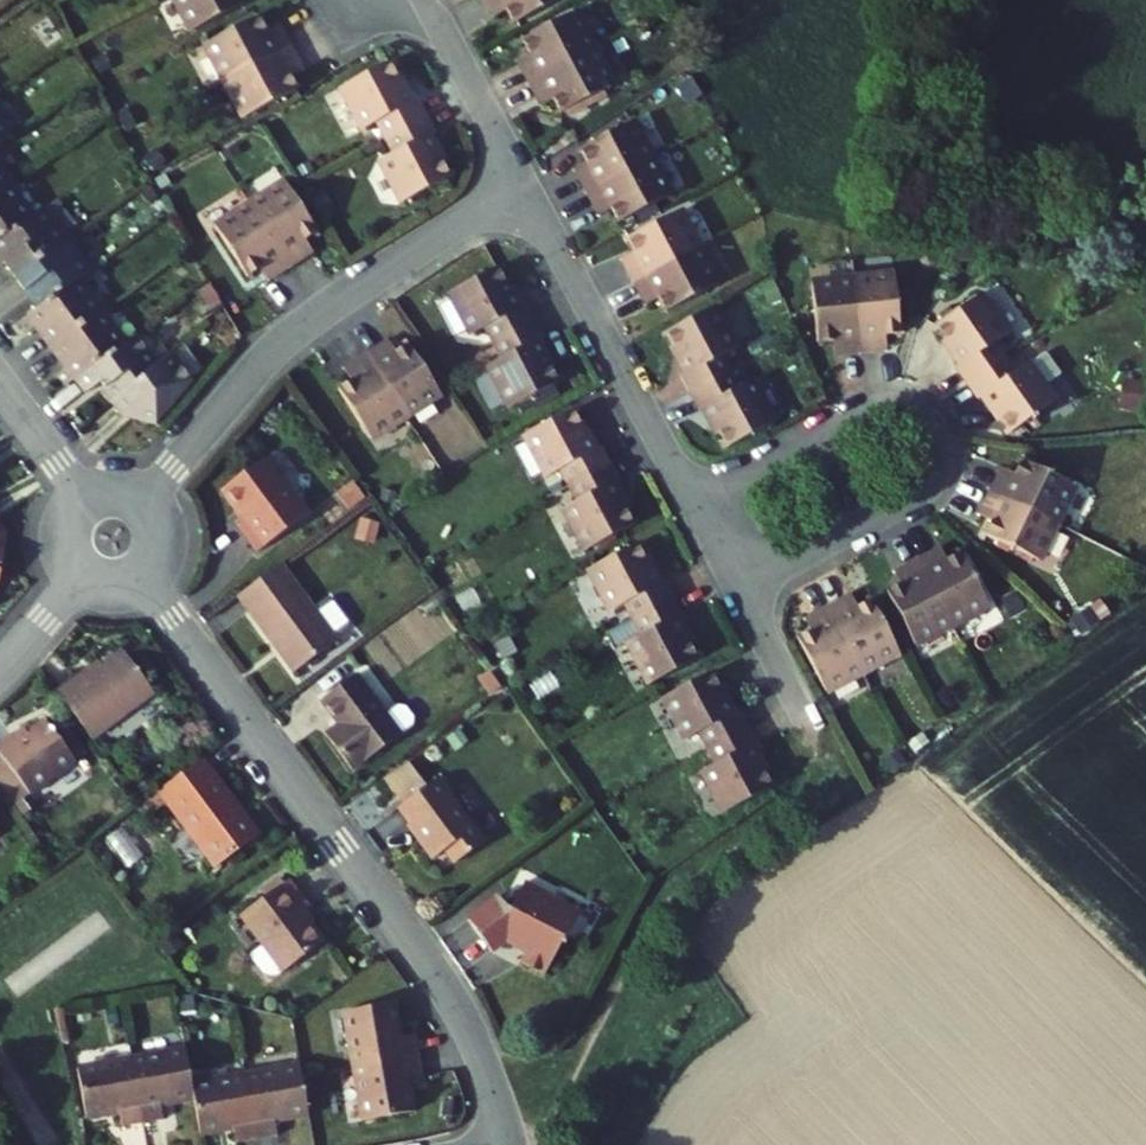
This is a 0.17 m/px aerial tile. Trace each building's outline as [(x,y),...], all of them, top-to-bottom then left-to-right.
[(201,29),(254,1),(253,0),(186,0),(201,29)] [(496,9),(510,2),(521,23),(566,0),(492,0),(496,9)] [(535,82),(602,49),(583,12),(530,38),(541,60),(527,67),(535,82)] [(233,78),(300,43),(292,27),(278,35),(267,13),(214,40),(233,78)] [(300,43),(233,78),(253,115),(305,88),(294,66),(308,58),(300,43)] [(602,49),(535,82),(543,98),(556,91),(567,113),(620,86),(602,49)] [(395,143),(437,124),(430,107),(424,110),(404,67),(357,89),(377,132),(388,127),(395,143)] [(0,101),(0,144),(20,129),(0,101)] [(591,192),(658,158),(639,121),(586,148),(597,170),(584,177),(591,192)] [(445,141),(437,124),(395,143),(403,160),(392,165),(412,208),(459,187),(439,144),(445,141)] [(658,158),(591,192),(599,207),(613,200),(624,222),(677,195),(658,158)] [(42,307),(23,321),(30,331),(40,323),(72,368),(62,375),(69,385),(82,376),(94,393),(106,383),(129,415),(133,411),(139,418),(162,422),(176,405),(171,402),(195,373),(177,348),(165,358),(145,330),(129,342),(83,278),(93,270),(47,206),(37,214),(0,162),(0,248),(42,307)] [(258,200),(298,263),(313,254),(304,241),(325,228),(293,177),(258,200)] [(298,263),(258,200),(222,222),(254,272),(275,259),(283,272),(298,263)] [(638,283),(707,251),(689,213),(635,238),(645,260),(631,267),(638,283)] [(707,251),(638,283),(646,298),(660,292),(670,314),(724,289),(707,251)] [(494,342),(538,320),(529,303),(521,307),(500,266),(454,289),(476,332),(486,327),(494,342)] [(856,279),(864,353),(881,352),(880,336),(904,334),(898,275),(856,279)] [(864,353),(856,279),(815,283),(821,342),(845,340),(847,355),(864,353)] [(1020,328),(993,288),(951,318),(977,356),(969,361),(980,377),(1021,349),(1011,335),(1020,328)] [(741,347),(719,305),(673,329),(695,370),(686,374),(695,391),(739,369),(731,353),(741,347)] [(492,363),(514,406),(560,383),(538,341),(547,337),(538,320),(494,342),(502,358),(492,363)] [(381,343),(419,408),(455,388),(425,336),(404,348),(396,335),(381,343)] [(419,408),(381,343),(366,352),(374,366),(353,378),(383,429),(419,408)] [(1042,359),(1056,380),(1075,367),(1061,347),(1042,359)] [(1021,349),(980,377),(991,393),(999,387),(1025,426),(1068,396),(1056,380),(1042,359),(1040,357),(1031,363),(1021,349)] [(739,369),(695,391),(704,408),(712,404),(734,445),(779,422),(757,379),(747,384),(739,369)] [(1120,408),(1139,412),(1145,386),(1125,382),(1120,408)] [(569,485),(612,462),(604,445),(595,449),(574,408),(528,432),(550,475),(561,469),(569,485)] [(314,509),(270,448),(226,480),(249,513),(240,519),(260,547),(314,509)] [(992,492),(1059,525),(1078,488),(1024,461),(1013,483),(1000,476),(992,492)] [(566,506),(589,548),(634,524),(613,483),(621,479),(612,462),(569,485),(577,500),(566,506)] [(11,481),(0,465),(0,489),(11,481)] [(1059,525),(992,492),(984,507),(998,514),(987,536),(1041,562),(1059,525)] [(9,507),(0,495),(0,513),(9,507)] [(8,623),(27,551),(0,513),(0,629),(8,623)] [(632,619),(676,596),(667,579),(658,583),(637,542),(591,566),(613,608),(624,603),(632,619)] [(919,560),(954,626),(991,606),(963,554),(942,565),(935,551),(919,560)] [(347,629),(292,553),(245,587),(300,663),(347,629)] [(954,626),(919,560),(904,567),(911,581),(890,592),(917,645),(954,626)] [(630,640),(652,682),(698,659),(676,617),(684,613),(676,596),(632,619),(606,632),(614,648),(630,640)] [(830,605),(864,671),(901,652),(874,599),(852,611),(845,597),(830,605)] [(864,671),(830,605),(815,613),(822,627),(800,638),(828,690),(864,671)] [(92,669),(73,683),(108,732),(174,684),(143,640),(118,658),(96,674),(92,669)] [(115,653),(92,669),(96,674),(118,658),(115,653)] [(388,699),(358,657),(322,683),(340,708),(327,717),(353,754),(411,713),(413,701),(403,688),(388,699)] [(706,747),(750,724),(741,707),(733,712),(711,671),(665,695),(687,737),(698,731),(706,747)] [(93,752),(64,711),(34,733),(29,727),(13,738),(17,744),(47,785),(93,752)] [(704,768),(726,810),(772,787),(750,745),(759,741),(750,724),(706,747),(714,763),(704,768)] [(17,744),(3,754),(33,795),(47,785),(17,744)] [(388,771),(403,792),(427,774),(412,754),(388,771)] [(262,806),(224,755),(178,789),(235,866),(276,836),(256,810),(262,806)] [(407,797),(403,800),(424,829),(423,830),(437,849),(450,839),(461,855),(488,835),(469,810),(467,812),(451,789),(456,785),(444,769),(431,779),(407,797)] [(403,792),(407,797),(431,779),(427,774),(403,792)] [(15,837),(0,810),(0,845),(15,837)] [(505,889),(474,912),(497,943),(509,933),(529,946),(525,956),(550,968),(566,936),(569,938),(584,909),(556,895),(558,890),(530,875),(522,889),(511,897),(505,889)] [(330,911),(310,884),(263,918),(285,948),(272,958),(286,978),(293,980),(300,980),(306,975),(306,976),(348,946),(325,915),(330,911)] [(418,1049),(414,1014),(366,1020),(373,1076),(438,1068),(435,1047),(418,1049)] [(179,1110),(215,1106),(213,1090),(208,1055),(150,1062),(159,1131),(181,1128),(179,1110)] [(138,1133),(159,1131),(150,1062),(96,1069),(102,1122),(136,1117),(138,1133)] [(441,1092),(438,1068),(373,1076),(380,1130),(429,1124),(425,1094),(441,1092)] [(328,1075),(267,1083),(276,1144),(299,1144),(298,1133),(335,1128),(329,1082),(328,1075)] [(267,1083),(213,1090),(215,1106),(220,1143),(254,1139),(254,1144),(276,1144),(267,1083)]
